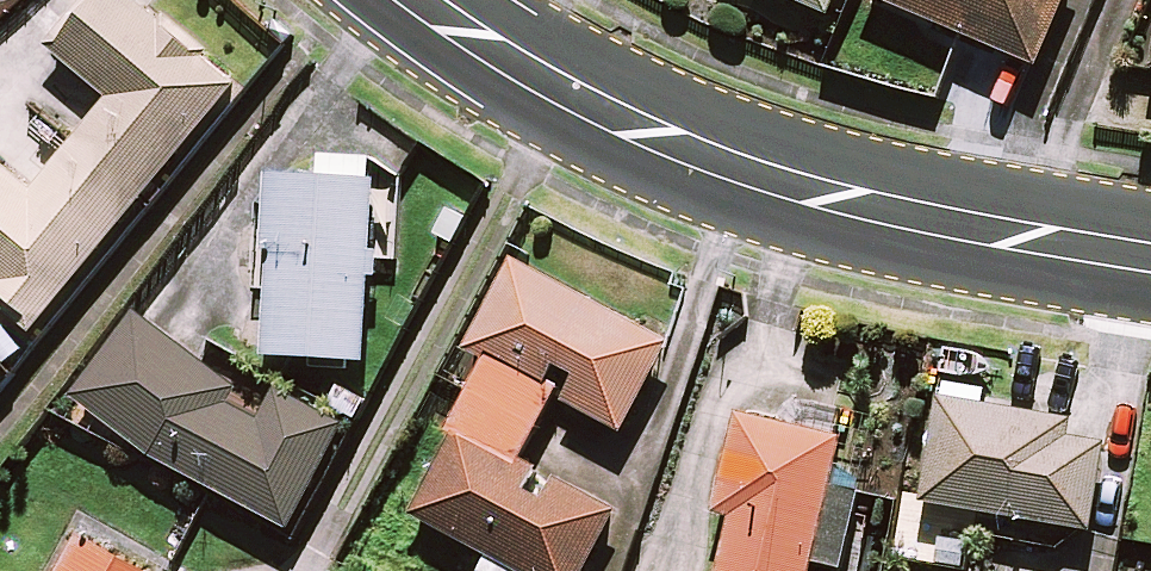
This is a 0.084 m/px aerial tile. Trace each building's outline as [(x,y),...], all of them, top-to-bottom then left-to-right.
[(35,339),(237,82),(133,0),(94,0),(52,53),(111,100),(37,195),(0,165),(0,312),(35,339)] [(832,18),(840,0),(788,0),(832,18)] [(1035,67),(1063,0),(875,0),(1035,67)] [(325,184),(266,180),(262,255),(272,256),(266,358),(365,364),(377,163),(326,160),(325,184)] [(485,361),(445,437),(453,442),(414,518),(490,557),(483,570),(587,570),(614,518),(523,470),(559,401),(620,432),(667,342),(515,263),(469,352),(485,361)] [(234,407),(241,392),(217,380),(146,314),(73,393),(157,459),(157,460),(159,461),(163,465),(164,463),(293,527),(343,425),(281,394),(267,424),(234,407)] [(1067,441),(1070,422),(986,409),(988,392),(942,384),(923,505),(1090,531),(1104,447),(1067,441)] [(739,416),(716,519),(732,523),(722,570),(812,570),(814,561),(841,567),(862,471),(840,465),(845,440),(739,416)] [(85,539),(67,570),(141,570),(85,539)]
